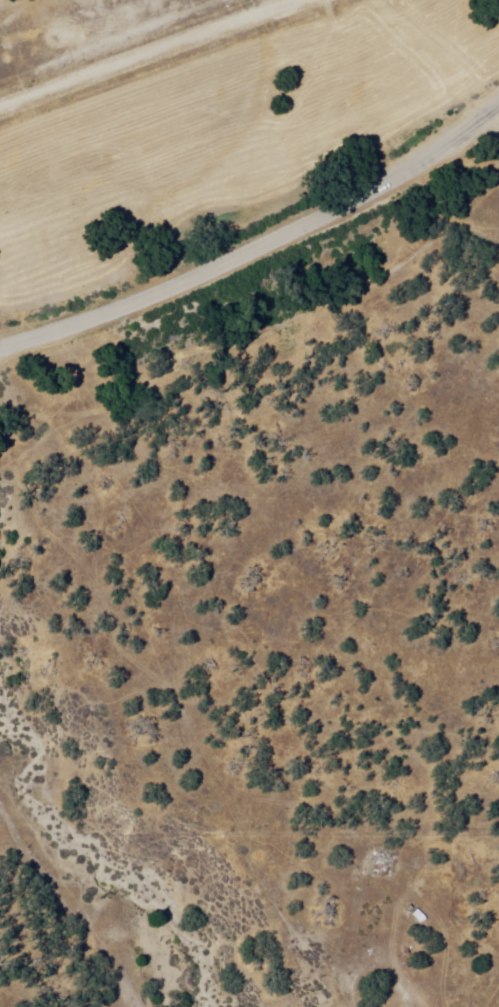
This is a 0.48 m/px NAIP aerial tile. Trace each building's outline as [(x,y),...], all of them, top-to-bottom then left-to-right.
[(408,915),(419,924),(423,919),(413,910),(408,915)]
